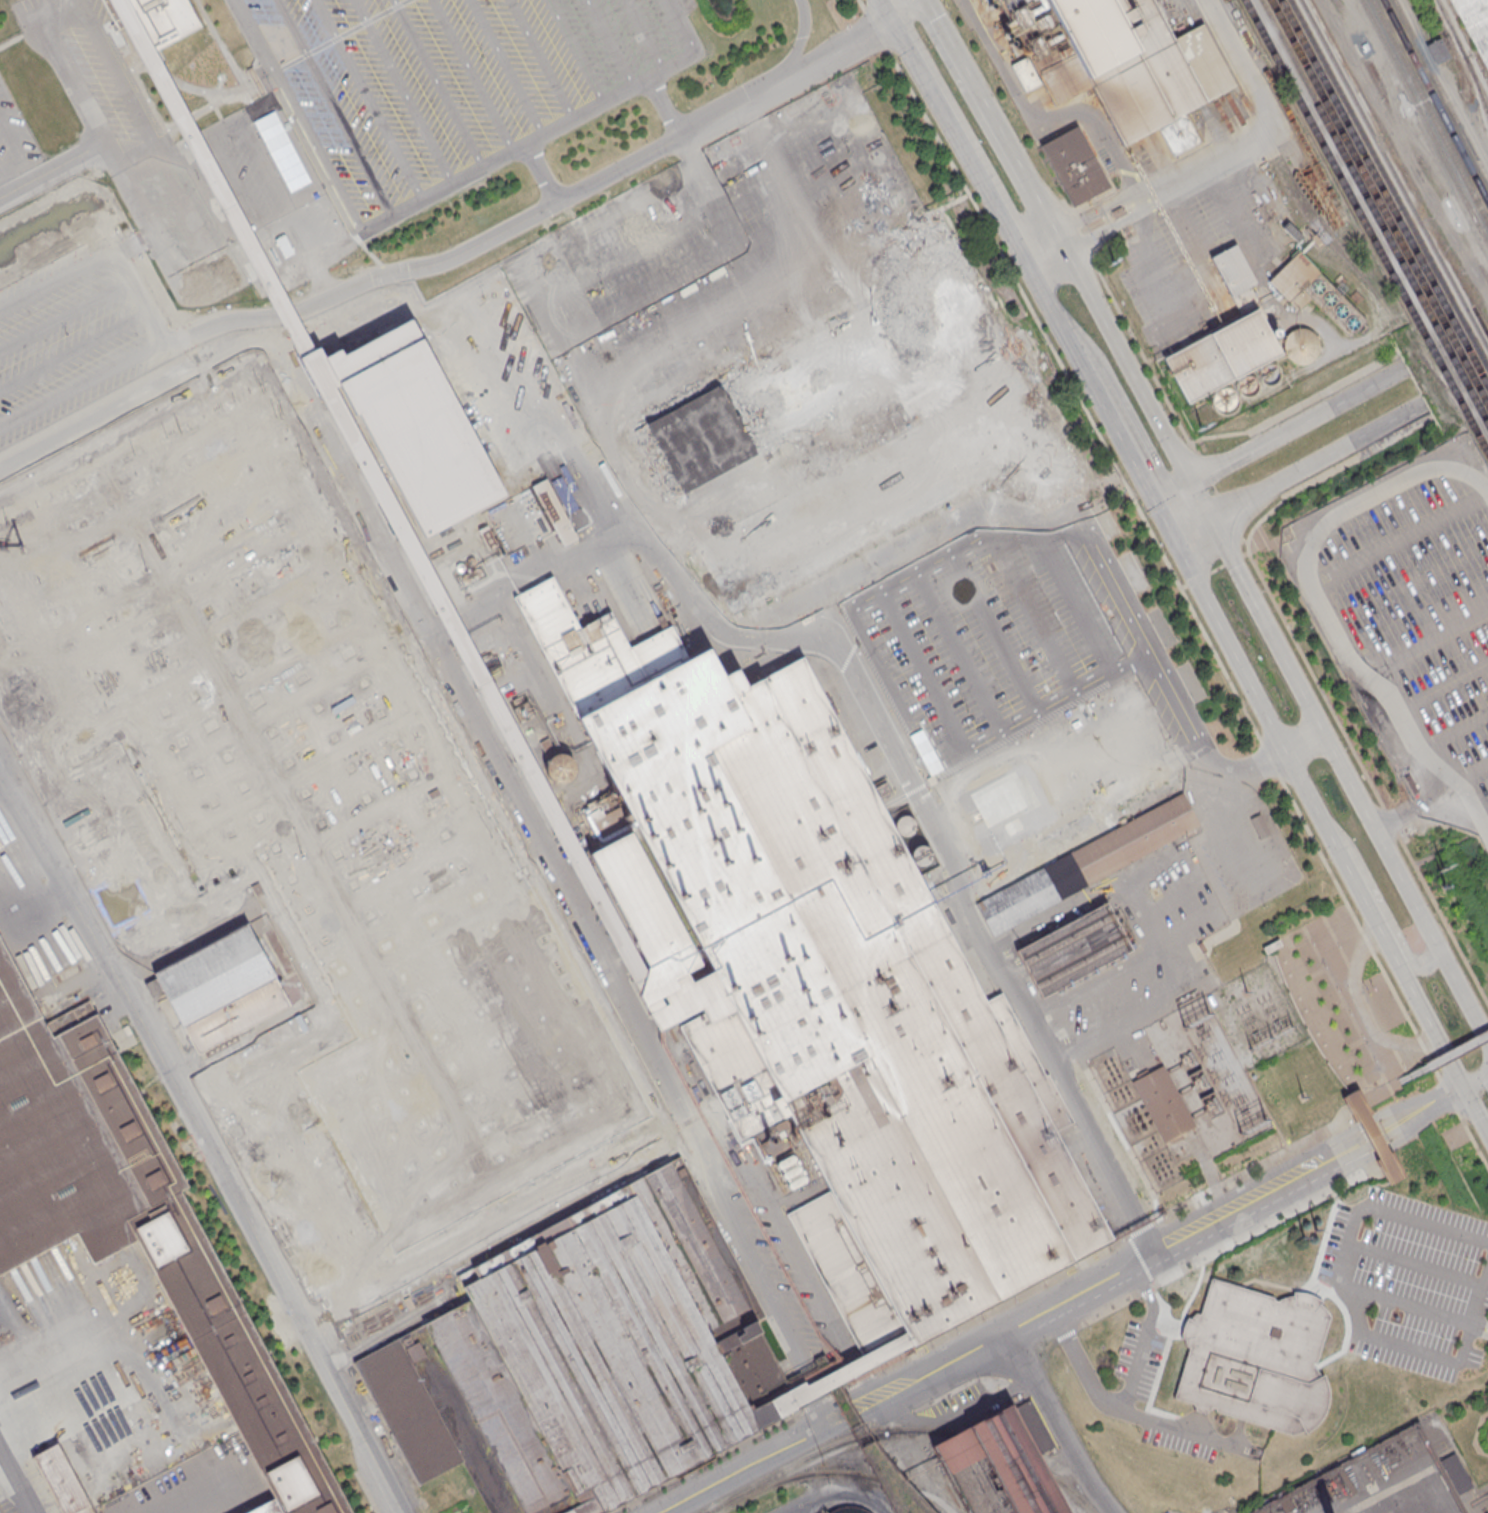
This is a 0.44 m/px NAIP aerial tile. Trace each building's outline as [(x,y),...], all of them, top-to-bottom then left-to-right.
[(117,28),(102,0),(184,0),(198,26),(155,49),(137,17),(117,28)] [(298,355),(109,0),(128,0),(137,17),(155,49),(199,132),(313,348),(298,355)] [(1053,100),(1000,0),(1148,0),(1169,39),(1202,22),(1236,85),(1204,102),(1184,113),(1157,126),(1121,146),(1087,82),(1053,100)] [(1487,70),(1487,0),(1452,0),(1487,70)] [(1426,45),(1436,64),(1449,57),(1439,38),(1426,45)] [(1157,126),(1184,113),(1199,142),(1172,155),(1157,126)] [(1041,143),(1074,205),(1109,186),(1077,126),(1041,143)] [(664,493),(960,353),(967,369),(967,408),(692,534),(727,610),(995,477),(1023,477),(1035,503),(1070,487),(946,215),(897,237),(913,272),(913,292),(912,292),(631,420),(664,493)] [(1241,315),(1256,308),(1260,305),(1250,285),(1255,282),(1235,243),(1210,257),(1241,315)] [(1267,281),(1298,251),(1319,272),(1366,320),(1349,336),(1310,297),(1297,311),(1267,281)] [(1164,357),(1241,315),(1256,308),(1280,353),(1188,402),(1164,357)] [(410,318),(342,354),(339,348),(324,356),(318,345),(313,348),(298,355),(319,393),(333,386),(339,384),(354,414),(357,412),(423,537),(503,493),(410,318)] [(1311,327),(1285,336),(1295,365),(1321,356),(1311,327)] [(262,385),(0,525),(0,617),(74,758),(117,735),(199,886),(260,854),(358,1037),(297,1069),(394,1252),(651,1114),(262,385)] [(333,386),(418,545),(456,616),(644,971),(646,965),(662,995),(658,996),(662,1005),(666,1002),(676,1020),(657,1029),(440,623),(319,393),(333,386)] [(910,1344),(1110,1238),(1054,1130),(1072,1121),(1047,1073),(1044,1075),(1000,992),(984,1001),(801,656),(746,685),(736,667),(722,675),(707,647),(687,657),(670,625),(629,647),(609,611),(579,627),(551,576),(513,596),(711,970),(690,981),(685,971),(699,964),(629,831),(589,853),(646,965),(662,995),(666,1002),(676,1020),(699,1008),(703,1014),(679,1026),(739,1138),(788,1113),(830,1191),(786,1214),(861,1354),(904,1331),(910,1344)] [(1007,704),(1033,700),(1021,629),(988,635),(993,667),(1000,666),(1007,704)] [(976,903),(1181,795),(1199,829),(994,937),(976,903)] [(1017,949),(1106,902),(1131,949),(1042,996),(1017,949)] [(60,948),(45,910),(31,915),(46,954),(60,948)] [(154,973),(246,925),(288,1005),(196,1054),(154,973)] [(76,1232),(92,1262),(135,1239),(275,1497),(244,1512),(351,1512),(179,1190),(187,1185),(87,1000),(44,1022),(0,938),(0,1272),(76,1232)] [(1133,1082),(1163,1066),(1196,1127),(1165,1144),(1133,1082)] [(1356,1090),(1349,1094),(1343,1098),(1389,1184),(1403,1177),(1366,1109),(1356,1090)] [(778,1416),(595,1512),(490,1512),(462,1461),(418,1484),(352,1360),(468,1298),(456,1274),(679,1156),(764,1315),(753,1321),(790,1388),(768,1399),(778,1416)] [(1171,1400),(1209,1411),(1242,1420),(1291,1434),(1302,1430),(1304,1433),(1310,1428),(1317,1422),(1323,1413),(1326,1401),(1327,1392),(1325,1382),(1320,1373),(1314,1366),(1328,1322),(1328,1315),(1325,1310),(1319,1304),(1321,1302),(1318,1300),(1312,1296),(1301,1293),(1299,1293),(1292,1293),(1291,1296),(1277,1300),(1210,1279),(1198,1315),(1194,1314),(1186,1319),(1180,1328),(1179,1338),(1184,1346),(1188,1346),(1171,1400)] [(904,1331),(861,1354),(805,1384),(803,1381),(790,1388),(768,1399),(778,1416),(910,1344),(904,1331)] [(1048,1474),(1069,1512),(963,1512),(930,1448),(954,1435),(1011,1404),(1048,1474)] [(57,1442),(93,1512),(62,1512),(32,1455),(57,1442)] [(1438,1458),(1454,1450),(1472,1485),(1457,1493),(1438,1458)] [(869,1512),(859,1507),(847,1505),(835,1507),(826,1512),(870,1512),(869,1512)]
